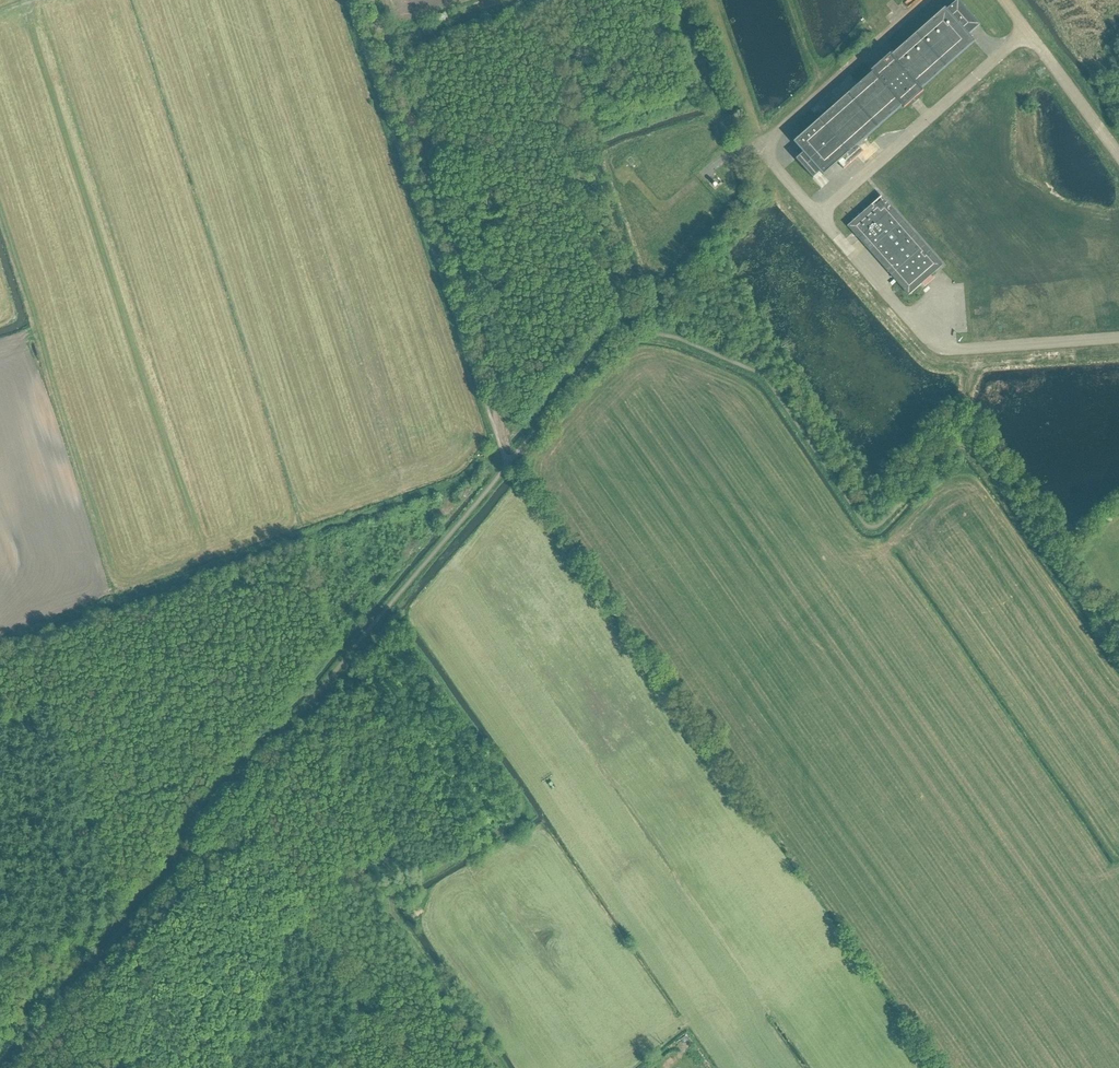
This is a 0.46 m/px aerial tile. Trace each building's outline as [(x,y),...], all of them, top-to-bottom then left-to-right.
[(820,120),(794,143),(802,152),(795,159),(811,178),(819,172),(822,175),(836,163),(842,169),(861,152),(856,146),(902,105),(904,108),(922,91),(920,89),(974,42),(967,34),(978,25),(956,0),(954,0),(891,56),(890,54),(871,70),(873,72),(820,120)] [(735,151),(716,167),(719,171),(739,155),(735,151)] [(910,293),(942,265),(881,197),(848,226),(859,239),(862,236),(900,279),(899,280),(910,293)] [(906,296),(903,301),(913,307),(916,303),(906,296)]
